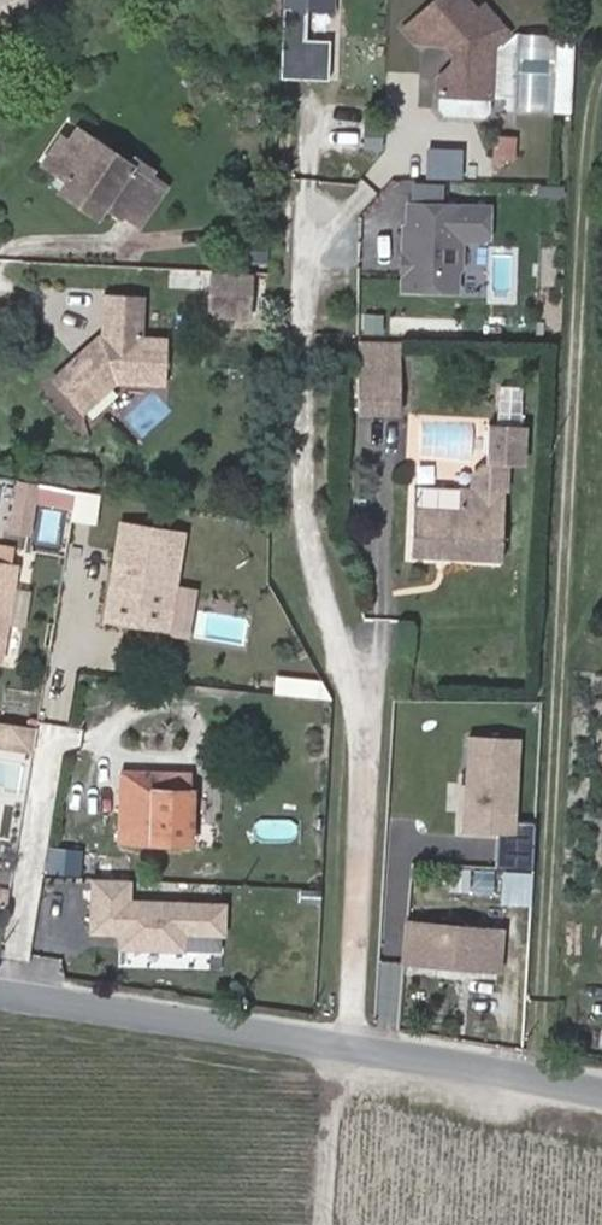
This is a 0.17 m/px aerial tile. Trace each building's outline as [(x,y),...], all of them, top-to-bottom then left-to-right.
[(334,0),(286,0),(285,9),(333,12),(334,0)] [(416,18),(432,38),(446,39),(457,50),(457,62),(439,76),(438,96),(440,96),(439,111),(444,117),(482,120),(488,115),(491,78),(483,72),(484,55),(494,48),(509,36),(484,7),(479,11),(469,0),(437,0),(416,18)] [(412,37),(432,38),(416,18),(405,28),(412,37)] [(484,55),(483,72),(491,78),(494,48),(484,55)] [(149,169),(150,167),(134,156),(131,161),(80,126),(71,139),(63,133),(45,161),(70,178),(73,173),(82,179),(78,187),(104,203),(107,200),(123,211),(125,207),(149,169)] [(369,126),(363,149),(381,153),(387,130),(369,126)] [(518,137),(495,135),(493,161),(515,163),(518,137)] [(149,169),(125,207),(141,217),(165,181),(149,169)] [(70,178),(62,189),(99,214),(105,204),(104,203),(78,187),(82,179),(73,173),(70,178)] [(495,203),(444,201),(445,183),(405,181),(399,292),(463,296),(466,244),(492,245),(495,203)] [(211,315),(248,317),(250,271),(214,269),(211,315)] [(105,293),(101,330),(51,372),(82,407),(114,378),(162,380),(164,337),(142,335),(143,296),(105,293)] [(364,352),(364,363),(406,365),(406,353),(364,352)] [(404,411),(406,365),(364,363),(362,408),(404,411)] [(495,419),(524,419),(525,385),(496,384),(495,419)] [(472,484),(416,478),(409,548),(497,557),(506,460),(521,461),(525,422),(491,419),(487,458),(473,469),(472,484)] [(17,481),(10,526),(33,529),(36,505),(74,511),(77,490),(17,481)] [(37,544),(56,547),(60,514),(41,511),(37,544)] [(11,564),(4,562),(0,562),(0,640),(11,564)] [(30,726),(0,720),(0,739),(26,743),(30,726)] [(35,727),(30,726),(26,743),(0,739),(0,746),(31,752),(35,727)] [(513,833),(519,740),(466,737),(461,830),(513,833)] [(20,793),(25,764),(0,759),(0,789),(20,793)] [(120,770),(119,839),(191,840),(193,790),(167,789),(167,772),(120,770)] [(9,889),(0,888),(0,903),(6,904),(9,889)] [(407,922),(403,963),(499,969),(502,928),(407,922)]
